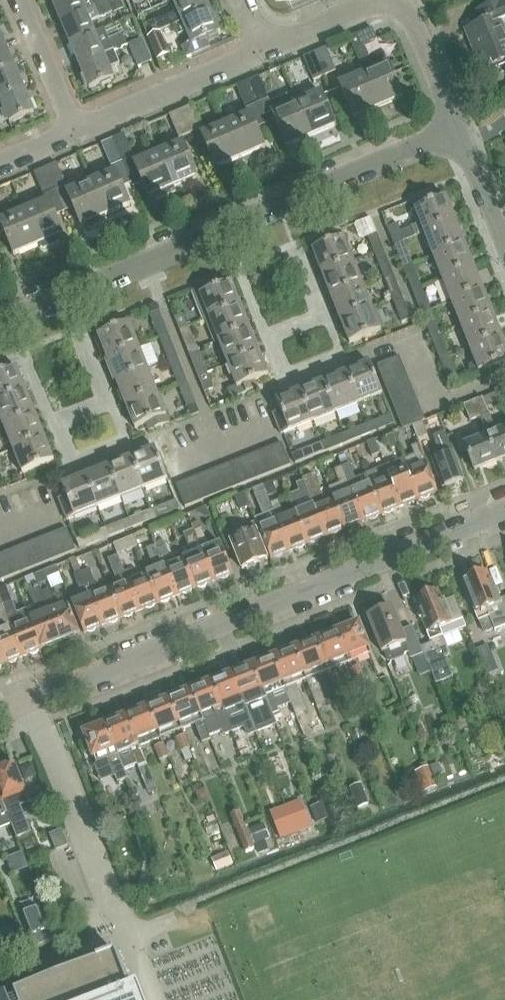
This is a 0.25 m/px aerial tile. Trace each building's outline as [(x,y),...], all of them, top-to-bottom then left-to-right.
[(109,2),(108,0),(53,0),(62,22),(109,2)] [(111,3),(115,12),(124,8),(120,0),(118,0),(111,3)] [(174,25),(183,21),(184,21),(212,9),(208,0),(174,0),(179,10),(170,14),(169,13),(143,25),(148,37),(151,36),(161,32),(161,31),(174,25)] [(480,10),(485,22),(467,30),(473,44),(476,43),(486,69),(489,67),(491,72),(494,71),(492,66),(504,61),(504,31),(501,21),(504,19),(504,0),(480,10)] [(72,44),(96,33),(91,21),(113,12),(109,2),(62,22),(72,44)] [(212,9),(184,21),(183,21),(174,25),(177,31),(185,51),(188,58),(211,47),(207,38),(222,32),(221,31),(224,30),(225,26),(222,19),(218,17),(216,18),(212,9)] [(373,28),(350,38),(355,49),(364,45),(378,39),(373,28)] [(81,66),(114,51),(127,45),(123,35),(110,40),(105,29),(96,33),(72,44),(81,66)] [(161,32),(151,36),(148,37),(158,59),(170,54),(161,32)] [(152,61),(143,39),(130,45),(140,67),(152,61)] [(0,47),(0,74),(15,67),(6,46),(6,45),(0,47)] [(316,53),(325,76),(336,71),(326,48),(316,53)] [(114,51),(81,66),(90,88),(114,77),(111,69),(120,65),(114,51)] [(325,76),(316,53),(305,57),(315,80),(325,76)] [(365,74),(380,107),(404,97),(389,63),(365,74)] [(25,89),(15,67),(0,74),(0,100),(25,89)] [(378,108),(380,107),(365,74),(341,84),(355,118),(359,116),(360,119),(364,120),(378,114),(379,110),(378,108)] [(288,147),(312,136),(298,103),(275,113),(260,77),(249,81),(265,117),(274,113),(275,116),(273,117),(276,124),(278,123),(288,147)] [(249,81),(238,86),(250,114),(227,124),(242,158),(266,147),(258,128),(268,124),(265,117),(249,81)] [(6,110),(11,122),(35,112),(25,89),(0,100),(0,112),(6,110)] [(298,103),(312,136),(336,126),(322,92),(298,103)] [(182,110),(191,133),(202,128),(193,106),(182,110)] [(191,133),(182,110),(171,115),(180,137),(191,133)] [(242,158),(227,124),(203,134),(218,168),(242,158)] [(174,186),(158,149),(136,159),(135,157),(125,134),(115,139),(134,183),(143,179),(150,197),(156,194),(157,197),(160,199),(177,192),(175,186),(174,186)] [(115,139),(103,144),(115,172),(92,182),(107,215),(131,205),(123,187),(134,183),(115,139)] [(174,186),(175,186),(198,176),(182,139),(158,149),(174,186)] [(107,215),(92,182),(69,192),(57,163),(47,168),(65,212),(75,208),(83,226),(87,224),(88,227),(92,228),(106,222),(108,219),(106,216),(107,215)] [(25,211),(39,244),(40,244),(41,247),(45,248),(59,242),(60,239),(59,236),(64,234),(56,216),(65,212),(47,168),(36,173),(45,195),(46,195),(49,201),(25,211)] [(412,227),(412,228),(416,237),(426,233),(457,221),(447,197),(416,210),(421,223),(412,227)] [(25,211),(2,220),(0,216),(0,233),(5,231),(15,255),(39,244),(25,211)] [(435,256),(466,244),(457,221),(426,233),(435,256)] [(389,227),(388,228),(395,245),(404,241),(416,237),(412,228),(402,232),(401,232),(397,224),(389,227)] [(384,249),(378,235),(369,238),(375,252),(384,249)] [(323,274),(355,261),(346,238),(314,250),(323,274)] [(411,258),(404,242),(396,246),(402,261),(411,258)] [(444,279),(475,267),(466,244),(435,256),(444,279)] [(393,272),(387,258),(378,261),(384,275),(393,272)] [(332,297),(364,284),(355,261),(323,274),(332,297)] [(414,266),(405,269),(411,284),(419,281),(414,266)] [(453,302),(484,290),(475,267),(444,279),(453,302)] [(402,295),(396,280),(387,284),(393,298),(402,295)] [(207,320),(211,318),(242,306),(232,282),(216,289),(214,283),(193,291),(205,320),(207,320)] [(341,320),(373,307),(364,284),(332,297),(341,320)] [(423,289),(414,292),(420,307),(429,304),(423,289)] [(462,325),(493,313),(484,290),(453,302),(462,325)] [(411,318),(405,303),(397,307),(402,321),(411,318)] [(242,306),(211,318),(207,320),(216,343),(220,342),(251,329),(242,306)] [(373,307),(341,320),(351,343),(382,331),(373,307)] [(432,312),(423,315),(429,330),(438,327),(432,312)] [(471,348),(502,335),(493,313),(462,325),(471,348)] [(183,314),(175,317),(180,330),(181,330),(189,326),(183,314)] [(107,357),(108,358),(139,346),(135,334),(139,332),(133,317),(117,323),(119,328),(99,336),(103,344),(99,346),(104,358),(107,357)] [(169,334),(163,320),(155,323),(161,337),(169,334)] [(189,326),(181,330),(187,345),(195,341),(189,326)] [(229,364),(260,352),(251,329),(220,342),(229,364)] [(441,335),(433,338),(438,353),(447,350),(441,335)] [(477,362),(471,365),(474,373),(480,371),(504,362),(504,343),(502,335),(471,348),(477,362)] [(178,357),(173,343),(164,346),(170,360),(178,357)] [(139,346),(108,358),(117,381),(149,369),(139,346)] [(199,350),(190,353),(196,368),(205,364),(199,350)] [(269,375),(260,352),(229,364),(237,385),(230,388),(234,398),(261,387),(258,380),(269,375)] [(400,356),(378,365),(383,376),(405,368),(400,356)] [(450,358),(442,361),(448,376),(456,373),(450,358)] [(347,372),(359,404),(383,395),(370,363),(347,372)] [(188,380),(182,365),(173,369),(179,384),(188,380)] [(27,391),(18,368),(0,375),(0,402),(27,391)] [(405,368),(383,376),(387,387),(409,378),(405,368)] [(149,369),(117,381),(126,404),(158,392),(149,369)] [(324,381),(336,413),(359,404),(347,372),(324,381)] [(208,373),(199,376),(205,390),(213,387),(208,373)] [(409,378),(387,387),(391,397),(413,388),(409,378)] [(336,413),(324,381),(301,390),(314,421),(336,413)] [(413,388),(391,397),(395,407),(417,398),(413,388)] [(197,404),(191,389),(183,393),(189,407),(197,404)] [(496,392),(503,408),(504,407),(504,389),(496,392)] [(304,425),(314,421),(301,390),(278,399),(282,410),(274,413),(283,434),(304,425)] [(0,402),(0,414),(5,426),(36,414),(27,391),(0,402)] [(158,392),(126,404),(136,428),(147,424),(150,432),(170,424),(158,392)] [(417,398),(395,407),(400,418),(421,409),(417,398)] [(498,462),(504,459),(504,429),(497,432),(489,414),(483,398),(474,402),(480,417),(488,436),(498,462)] [(474,402),(465,405),(471,421),(480,417),(474,402)] [(412,425),(413,425),(422,421),(426,420),(421,409),(400,418),(404,428),(412,425)] [(14,449),(46,437),(41,425),(36,414),(5,426),(14,449)] [(383,419),(367,424),(371,433),(386,427),(385,425),(383,419)] [(413,425),(412,425),(419,442),(429,438),(422,421),(413,425)] [(345,433),(348,442),(363,436),(359,427),(345,433)] [(498,462),(488,436),(476,441),(473,433),(462,438),(476,471),(498,462)] [(393,434),(387,436),(392,449),(398,447),(393,434)] [(447,435),(435,440),(443,461),(435,463),(444,488),(447,487),(450,489),(456,487),(456,484),(464,481),(447,435)] [(46,437),(14,449),(24,473),(55,460),(46,437)] [(322,442),(326,451),(339,445),(336,437),(322,442)] [(375,440),(367,443),(373,456),(380,453),(375,440)] [(402,458),(418,499),(423,497),(426,498),(430,496),(431,494),(439,491),(419,441),(411,445),(414,453),(402,458)] [(291,464),(282,442),(271,447),(280,469),(291,464)] [(326,451),(322,442),(313,446),(316,455),(326,451)] [(270,473),(280,469),(271,447),(261,451),(270,473)] [(132,457),(144,488),(168,479),(155,448),(132,457)] [(259,477),(270,473),(261,451),(250,455),(259,477)] [(249,481),(259,477),(250,455),(240,459),(249,481)] [(109,467),(121,497),(144,488),(132,457),(109,467)] [(418,499),(402,458),(385,465),(400,506),(408,503),(410,504),(415,503),(416,500),(418,499)] [(240,459),(230,463),(239,486),(249,481),(240,459)] [(230,463),(219,467),(228,490),(239,486),(230,463)] [(380,514),(365,473),(355,477),(350,463),(341,467),(363,521),(371,518),(374,519),(378,517),(379,514),(380,514)] [(400,506),(385,465),(365,473),(380,514),(386,512),(389,513),(393,511),(394,509),(400,506)] [(86,476),(98,507),(121,497),(109,467),(86,476)] [(219,467),(209,472),(218,494),(228,490),(219,467)] [(332,498),(344,528),(349,527),(352,528),(356,526),(357,523),(363,521),(341,467),(335,469),(340,483),(330,487),(334,497),(332,498)] [(207,498),(218,494),(209,472),(198,476),(207,498)] [(75,516),(98,507),(86,476),(62,485),(68,499),(60,502),(68,521),(69,521),(69,520),(75,517),(75,516)] [(198,476),(188,480),(197,502),(207,498),(198,476)] [(186,507),(197,502),(188,480),(177,484),(186,507)] [(273,481),(264,485),(268,495),(277,492),(273,481)] [(298,485),(304,500),(307,508),(295,513),(307,543),(312,541),(315,542),(319,540),(321,538),(325,536),(313,505),(310,498),(304,482),(298,485)] [(263,485),(253,490),(255,495),(265,491),(263,485)] [(289,550),(271,504),(265,491),(255,495),(264,515),(256,519),(257,523),(264,539),(272,557),(275,556),(278,557),(282,555),(283,553),(289,550)] [(245,493),(236,497),(242,510),(250,506),(245,493)] [(332,498),(325,501),(313,505),(325,536),(333,532),(336,534),(341,532),(342,529),(344,528),(332,498)] [(271,504),(289,550),(297,547),(299,548),(304,547),(305,544),(307,543),(295,513),(285,517),(278,500),(271,504)] [(153,510),(156,518),(171,513),(167,504),(153,510)] [(130,519),(133,527),(148,521),(145,513),(130,519)] [(107,528),(110,537),(124,531),(121,522),(107,528)] [(257,523),(229,534),(243,569),(268,558),(261,540),(264,539),(257,523)] [(195,530),(215,580),(222,577),(224,578),(228,577),(229,575),(233,573),(221,543),(210,548),(202,527),(195,530)] [(55,532),(64,555),(76,550),(67,528),(55,532)] [(195,530),(183,534),(192,555),(183,558),(195,588),(199,586),(202,588),(206,586),(207,583),(215,580),(195,530)] [(54,559),(64,555),(55,532),(45,536),(54,559)] [(83,537),(87,546),(101,540),(98,532),(83,537)] [(43,563),(54,559),(45,536),(35,541),(43,563)] [(114,544),(118,555),(137,547),(132,537),(114,544)] [(35,541),(24,545),(33,567),(43,563),(35,541)] [(23,571),(33,567),(24,545),(14,549),(23,571)] [(159,550),(157,545),(147,549),(155,570),(146,573),(158,603),(163,601),(166,602),(169,601),(171,598),(177,595),(159,550)] [(159,550),(177,595),(185,592),(187,593),(191,592),(192,589),(195,588),(183,558),(173,563),(166,547),(159,550)] [(14,549),(3,553),(12,575),(23,571),(14,549)] [(12,575),(3,553),(0,554),(0,575),(2,579),(12,575)] [(118,556),(108,560),(118,584),(109,588),(121,618),(126,615),(129,617),(133,615),(134,612),(140,610),(124,572),(118,556)] [(76,558),(70,560),(76,575),(82,572),(76,558)] [(90,569),(82,572),(102,625),(111,622),(113,623),(117,621),(119,618),(121,618),(109,588),(99,592),(90,569)] [(124,572),(140,610),(148,607),(150,608),(154,607),(156,604),(158,603),(146,573),(136,577),(133,569),(124,572)] [(466,582),(485,632),(495,628),(496,630),(504,626),(504,598),(500,600),(493,583),(492,584),(487,572),(485,572),(485,571),(482,570),(475,573),(474,575),(474,577),(471,578),(472,580),(466,582)] [(45,571),(35,575),(38,583),(39,583),(39,584),(49,580),(48,578),(45,571)] [(97,627),(102,625),(82,572),(76,575),(75,575),(77,580),(77,579),(81,590),(79,591),(82,599),(73,602),(85,632),(89,630),(91,632),(96,630),(97,627)] [(38,583),(29,587),(40,615),(31,618),(30,619),(42,649),(47,647),(50,648),(54,647),(55,643),(61,641),(42,593),(42,592),(39,584),(39,583),(38,583)] [(7,586),(0,589),(0,595),(24,656),(32,653),(35,654),(38,653),(40,650),(42,649),(30,619),(31,618),(28,609),(18,613),(7,586)] [(42,593),(61,641),(68,638),(71,640),(76,638),(77,635),(81,633),(69,603),(58,608),(50,589),(42,592),(42,593)] [(423,600),(417,602),(433,642),(422,647),(425,654),(428,661),(437,683),(438,683),(453,677),(445,656),(449,654),(446,647),(442,637),(439,628),(451,623),(455,632),(467,627),(464,618),(455,597),(443,602),(438,591),(436,592),(436,590),(433,589),(425,592),(425,595),(425,596),(422,597),(423,600)] [(0,620),(0,650),(5,663),(10,661),(13,663),(17,661),(18,658),(24,656),(0,595),(0,617),(1,619),(0,620)] [(394,607),(369,617),(383,652),(385,652),(389,661),(392,662),(404,657),(405,654),(410,653),(412,659),(417,657),(424,654),(425,654),(422,647),(421,647),(413,627),(403,631),(394,607)] [(346,630),(338,633),(350,662),(371,653),(359,624),(358,624),(355,624),(347,626),(346,630)] [(325,638),(316,641),(328,670),(350,662),(338,633),(334,632),(326,634),(325,638)] [(296,649),(295,650),(307,679),(318,707),(328,703),(317,675),(328,670),(316,641),(313,640),(305,643),(303,647),(296,649)] [(274,658),(285,688),(290,698),(292,703),(297,715),(308,711),(297,683),(307,679),(295,650),(291,649),(284,652),(282,655),(274,658)] [(493,655),(482,660),(488,674),(499,670),(493,655)] [(261,663),(253,666),(273,715),(280,712),(279,708),(292,703),(290,698),(285,688),(274,658),(270,657),(263,660),(261,663)] [(234,674),(257,732),(276,724),(273,715),(253,666),(247,669),(246,669),(235,674),(234,674)] [(359,666),(352,669),(357,681),(364,678),(359,666)] [(214,682),(213,683),(233,731),(245,726),(248,735),(257,732),(234,674),(228,676),(223,676),(216,679),(214,682)] [(339,674),(331,677),(336,690),(344,687),(339,674)] [(193,691),(191,691),(203,720),(209,736),(223,731),(224,734),(233,731),(213,683),(206,685),(202,684),(195,687),(193,691)] [(210,737),(203,720),(191,691),(185,694),(181,693),(173,696),(171,699),(182,729),(195,724),(202,743),(211,740),(210,737)] [(161,737),(182,729),(171,699),(164,702),(159,701),(152,704),(151,708),(149,708),(161,737)] [(130,716),(128,717),(139,746),(161,737),(149,708),(143,711),(139,710),(132,712),(130,716)] [(108,725),(107,725),(119,754),(125,769),(138,764),(139,768),(148,765),(140,746),(139,746),(128,717),(121,719),(117,718),(110,721),(108,725)] [(96,727),(85,731),(92,749),(89,750),(91,755),(96,758),(98,763),(96,767),(99,775),(113,770),(116,776),(119,783),(129,779),(125,769),(119,754),(107,725),(101,728),(96,727)] [(185,736),(177,739),(182,751),(190,748),(185,736)] [(164,744),(156,748),(161,760),(169,757),(164,744)] [(2,797),(8,813),(12,823),(18,837),(31,832),(20,806),(30,802),(15,765),(14,761),(10,763),(10,761),(0,765),(0,792),(2,797)] [(33,763),(21,768),(26,779),(37,775),(33,763)] [(439,763),(431,767),(436,777),(444,774),(439,763)] [(428,767),(417,771),(425,791),(436,787),(428,767)] [(361,783),(350,787),(359,807),(369,803),(361,783)] [(205,788),(198,791),(203,803),(210,800),(205,788)] [(12,823),(8,813),(2,797),(0,792),(0,828),(12,823)] [(329,801),(312,808),(317,821),(335,814),(329,801)] [(239,810),(230,813),(245,850),(254,846),(239,810)] [(306,812),(291,818),(297,833),(312,827),(306,812)] [(291,818),(276,824),(282,839),(297,833),(291,818)] [(209,823),(205,825),(209,835),(220,830),(216,820),(209,823)] [(264,823),(250,829),(255,843),(259,852),(268,848),(265,839),(269,837),(264,823)] [(228,853),(213,859),(218,870),(233,864),(228,853)] [(184,859),(176,862),(181,874),(189,871),(184,859)] [(43,915),(24,922),(30,937),(49,930),(43,915)] [(65,972),(15,992),(17,997),(9,999),(7,995),(0,997),(0,999),(144,999),(138,985),(131,988),(116,952),(65,972)] [(225,986),(230,999),(248,999),(241,981),(225,986)]
